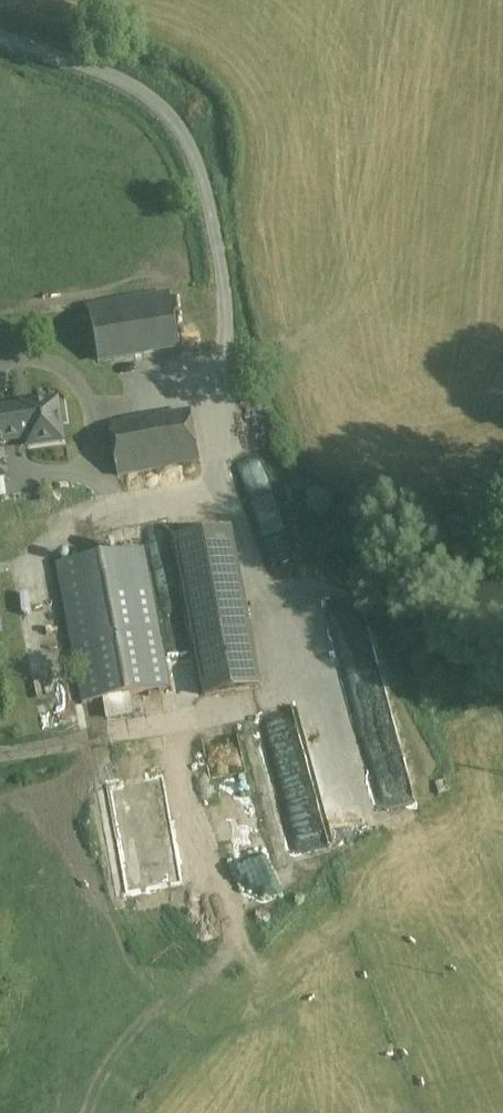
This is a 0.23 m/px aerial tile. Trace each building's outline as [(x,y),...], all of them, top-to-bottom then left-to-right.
[(87,309),(97,362),(179,347),(173,313),(169,293),(87,309)] [(173,313),(179,347),(202,343),(199,324),(196,309),(190,310),(173,313)] [(26,444),(27,453),(62,447),(56,408),(21,413),(21,414),(0,417),(0,448),(26,444)] [(190,412),(109,427),(117,477),(199,462),(190,412)] [(230,533),(175,543),(204,696),(258,685),(230,533)] [(143,549),(56,565),(82,705),(169,689),(143,549)] [(353,723),(389,714),(369,634),(333,643),(353,723)] [(327,852),(327,835),(286,836),(286,853),(327,852)]
